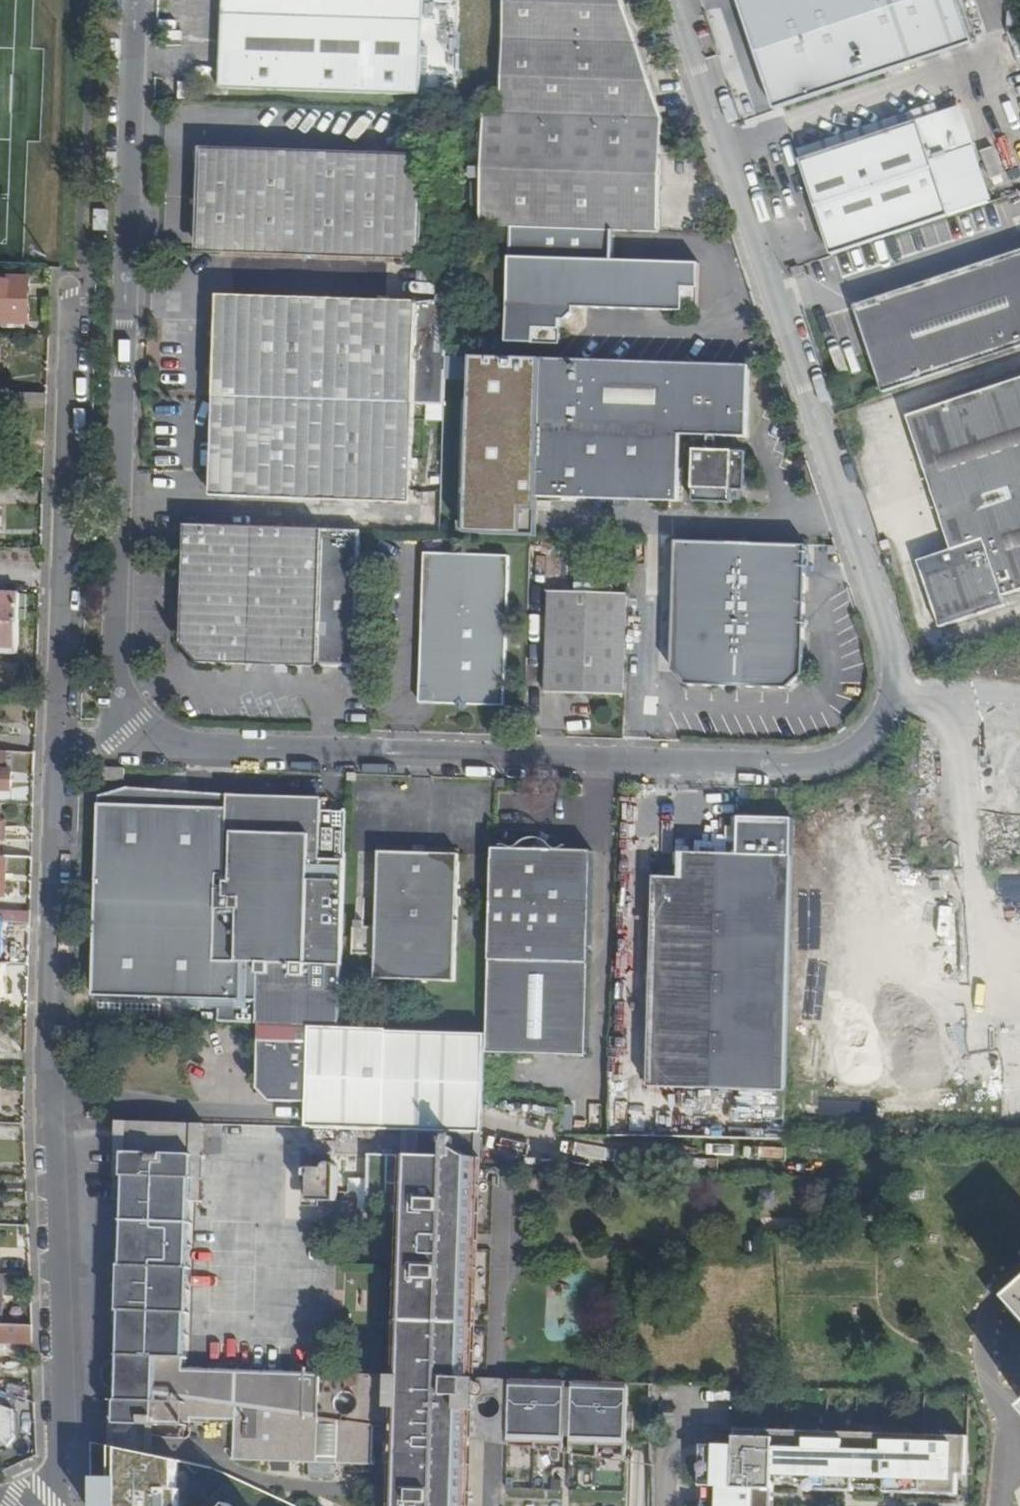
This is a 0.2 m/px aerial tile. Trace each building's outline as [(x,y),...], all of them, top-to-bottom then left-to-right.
[(220,88),(420,94),(423,0),(224,0),(220,88)] [(503,229),(659,233),(661,180),(663,119),(624,0),(506,0),(504,113),(482,113),(481,228),(503,229)] [(769,88),(778,116),(876,83),(977,49),(961,0),(747,0),(740,2),(769,88)] [(679,67),(676,59),(669,61),(672,69),(679,67)] [(921,121),(952,217),(993,203),(961,108),(921,121)] [(802,160),(807,175),(834,256),(953,217),(952,217),(921,121),(802,160)] [(220,225),(219,257),(421,264),(425,158),(203,149),(200,224),(220,225)] [(107,231),(108,210),(95,210),(94,230),(107,231)] [(733,231),(731,223),(723,225),(726,232),(733,231)] [(219,257),(220,225),(200,224),(199,256),(219,257)] [(1019,348),(1019,252),(857,306),(885,393),(1019,348)] [(700,267),(510,260),(507,345),(561,347),(561,322),(567,323),(574,315),(574,310),(699,315),(700,267)] [(29,325),(31,283),(0,282),(0,324),(29,325)] [(238,325),(239,299),(217,298),(217,325),(238,325)] [(208,371),(215,376),(214,397),(214,401),(213,419),(214,431),(212,471),(234,471),(233,495),(412,501),(415,410),(415,406),(415,402),(445,404),(449,305),(239,299),(238,325),(217,325),(216,330),(216,344),(215,364),(208,371)] [(743,424),(745,385),(746,368),(543,361),(542,378),(538,499),(675,503),(677,437),(704,437),(714,438),(743,438),(743,424)] [(156,370),(146,370),(145,382),(156,383),(156,370)] [(910,415),(912,420),(954,548),(921,559),(943,626),(1010,604),(1007,595),(1019,591),(1019,379),(910,415)] [(12,409),(48,410),(48,396),(13,396),(12,409)] [(713,453),(714,438),(704,437),(703,452),(713,453)] [(713,453),(703,452),(690,452),(689,504),(729,505),(729,502),(739,503),(739,492),(742,492),(743,454),(713,453)] [(211,495),(233,495),(234,471),(212,471),(211,495)] [(358,530),(188,525),(184,646),(199,662),(354,666),(358,530)] [(880,539),(882,546),(890,544),(887,537),(880,539)] [(808,545),(678,541),(673,669),(688,685),(788,688),(803,674),(808,545)] [(838,555),(838,547),(830,547),(829,554),(838,555)] [(468,704),(504,705),(508,640),(511,555),(499,555),(425,553),(424,589),(429,589),(428,601),(424,601),(421,687),(429,687),(430,693),(430,702),(458,703),(463,708),(468,704)] [(626,694),(630,594),(550,591),(547,692),(626,694)] [(0,597),(0,651),(17,652),(17,657),(18,657),(18,652),(19,652),(22,597),(0,597)] [(421,702),(430,702),(430,693),(429,687),(421,687),(421,702)] [(13,793),(14,769),(7,769),(8,753),(0,753),(0,792),(13,793)] [(349,774),(349,783),(358,783),(358,775),(349,774)] [(133,788),(108,793),(234,799),(306,801),(306,810),(323,811),(324,795),(133,788)] [(234,799),(108,793),(99,795),(93,997),(263,1003),(261,1028),(340,1031),(346,827),(348,812),(323,811),(306,810),(306,801),(234,799)] [(785,1091),(786,1075),(789,979),(795,821),(741,818),(740,855),(681,853),(681,879),(656,878),(652,978),(649,1073),(648,1087),(785,1091)] [(490,925),(486,1038),(484,1056),(584,1058),(586,977),(590,978),(593,853),(553,852),(543,851),(543,842),(532,841),(532,851),(522,851),(492,850),(490,925)] [(532,841),(522,851),(532,851),(532,841)] [(543,851),(553,852),(543,842),(543,851)] [(459,856),(425,855),(413,855),(379,854),(375,981),(456,984),(459,856)] [(32,914),(0,913),(0,962),(2,963),(3,928),(31,928),(32,914)] [(340,1031),(261,1028),(259,1091),(272,1103),(309,1105),(308,1130),(386,1132),(387,1108),(437,1109),(438,1035),(340,1031)] [(206,1127),(119,1124),(118,1156),(128,1156),(128,1160),(153,1161),(153,1156),(165,1157),(165,1161),(201,1162),(205,1162),(206,1127)] [(153,1161),(128,1160),(128,1156),(118,1156),(117,1202),(130,1203),(129,1223),(125,1224),(125,1225),(129,1227),(129,1245),(124,1246),(123,1247),(129,1249),(128,1267),(124,1269),(123,1270),(128,1272),(128,1291),(124,1292),(124,1294),(127,1295),(127,1314),(123,1315),(123,1316),(127,1318),(126,1336),(123,1337),(123,1339),(127,1340),(126,1358),(122,1359),(122,1361),(126,1362),(126,1366),(119,1366),(112,1371),(109,1375),(108,1380),(108,1386),(112,1391),(118,1394),(122,1395),(122,1409),(121,1426),(146,1427),(146,1432),(159,1432),(160,1428),(194,1429),(195,1424),(239,1424),(238,1462),(235,1462),(235,1463),(238,1464),(377,1469),(380,1469),(380,1467),(377,1466),(378,1431),(379,1418),(379,1414),(402,1420),(402,1431),(400,1505),(468,1505),(469,1443),(469,1435),(455,1424),(455,1393),(466,1393),(467,1383),(470,1383),(473,1257),(458,1257),(458,1241),(473,1241),(476,1141),(474,1141),(474,1135),(412,1133),(412,1138),(412,1158),(396,1158),(365,1158),(364,1213),(407,1215),(403,1376),(379,1376),(379,1373),(376,1373),(376,1376),(352,1375),(351,1373),(349,1373),(349,1375),(325,1374),(325,1370),(323,1370),(322,1376),(310,1376),(310,1370),(307,1370),(307,1374),(296,1374),(296,1372),(294,1372),(294,1374),(270,1373),(270,1372),(268,1372),(268,1373),(242,1373),(241,1370),(239,1370),(238,1373),(214,1372),(214,1370),(212,1370),(211,1372),(186,1371),(186,1363),(190,1362),(191,1360),(187,1360),(187,1341),(191,1341),(191,1338),(187,1338),(187,1318),(191,1318),(192,1316),(188,1316),(188,1296),(193,1296),(193,1293),(189,1293),(189,1273),(193,1272),(194,1271),(189,1269),(190,1250),(194,1249),(194,1248),(190,1247),(190,1228),(195,1227),(195,1226),(190,1224),(191,1204),(191,1201),(201,1202),(201,1162),(165,1161),(165,1157),(153,1156),(153,1161)] [(412,1138),(397,1138),(396,1158),(412,1158),(412,1138)] [(312,1203),(327,1204),(327,1191),(340,1191),(341,1175),(342,1172),(340,1168),(335,1166),(336,1154),(313,1153),(312,1203)] [(205,1162),(201,1162),(201,1202),(191,1201),(191,1204),(204,1205),(205,1162)] [(327,1191),(327,1204),(340,1204),(340,1191),(327,1191)] [(473,1257),(473,1241),(458,1241),(458,1257),(473,1257)] [(33,1328),(4,1327),(0,1327),(0,1346),(32,1347),(33,1328)] [(509,1385),(470,1383),(467,1383),(466,1393),(455,1393),(455,1424),(469,1435),(469,1443),(507,1448),(509,1385)] [(566,1386),(509,1385),(507,1448),(510,1449),(510,1444),(535,1444),(535,1449),(535,1452),(538,1452),(538,1449),(538,1444),(562,1445),(562,1450),(562,1455),(564,1455),(564,1445),(566,1386)] [(628,1388),(572,1386),(571,1445),(571,1456),(573,1456),(573,1450),(573,1445),(598,1446),(598,1450),(598,1459),(599,1460),(600,1459),(600,1450),(600,1445),(625,1446),(625,1451),(625,1463),(627,1463),(628,1388)] [(18,1415),(17,1399),(0,1394),(0,1409),(18,1415)] [(11,1452),(19,1444),(18,1415),(0,1409),(0,1442),(11,1452)] [(378,1431),(402,1431),(402,1420),(379,1418),(378,1431)] [(146,1427),(121,1426),(121,1453),(159,1461),(159,1432),(146,1432),(146,1427)] [(703,1505),(779,1505),(780,1480),(810,1481),(810,1494),(859,1495),(860,1482),(892,1483),(891,1496),(963,1499),(964,1479),(972,1479),(974,1442),(742,1433),(741,1450),(706,1449),(703,1505)] [(90,1444),(91,1476),(84,1476),(86,1505),(180,1505),(180,1490),(170,1488),(163,1462),(159,1461),(121,1453),(90,1444)]
